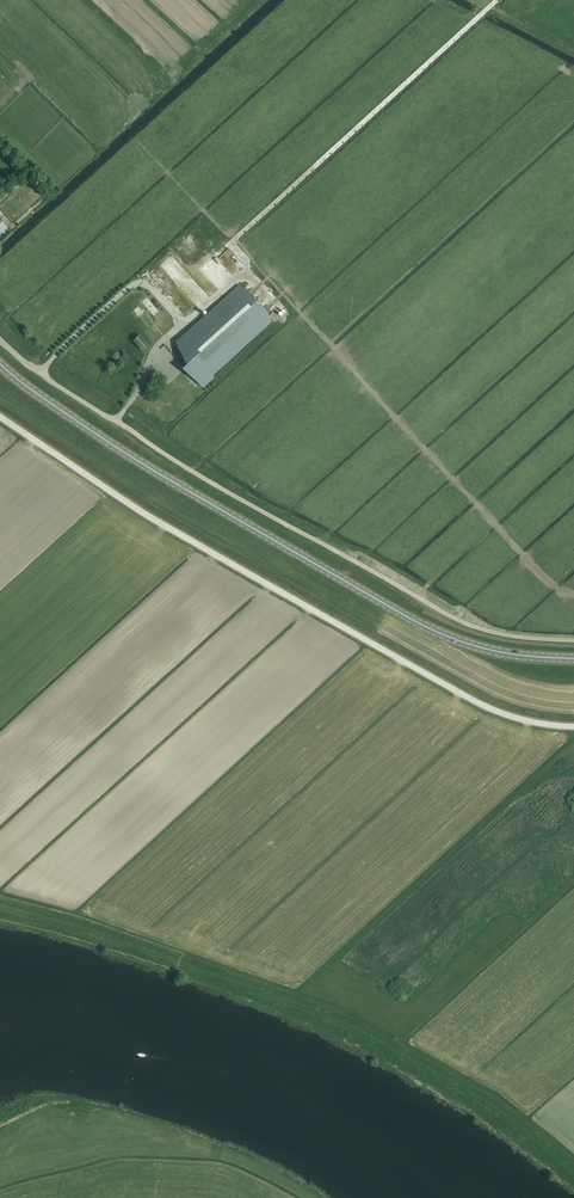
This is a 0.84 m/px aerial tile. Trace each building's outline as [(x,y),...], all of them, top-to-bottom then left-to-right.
[(230,246),(220,255),(234,269),(244,259),(230,246)] [(173,293),(182,303),(199,287),(195,283),(194,284),(189,279),(173,293)] [(207,376),(268,320),(241,290),(239,288),(178,344),(193,361),(187,366),(190,369),(189,370),(203,385),(209,379),(207,376)] [(139,316),(147,325),(155,318),(146,309),(139,316)] [(125,316),(115,325),(122,332),(132,323),(125,316)] [(141,350),(151,343),(146,337),(145,338),(141,333),(135,337),(138,342),(136,343),(141,350)] [(240,356),(247,350),(244,346),(237,353),(240,356)]
